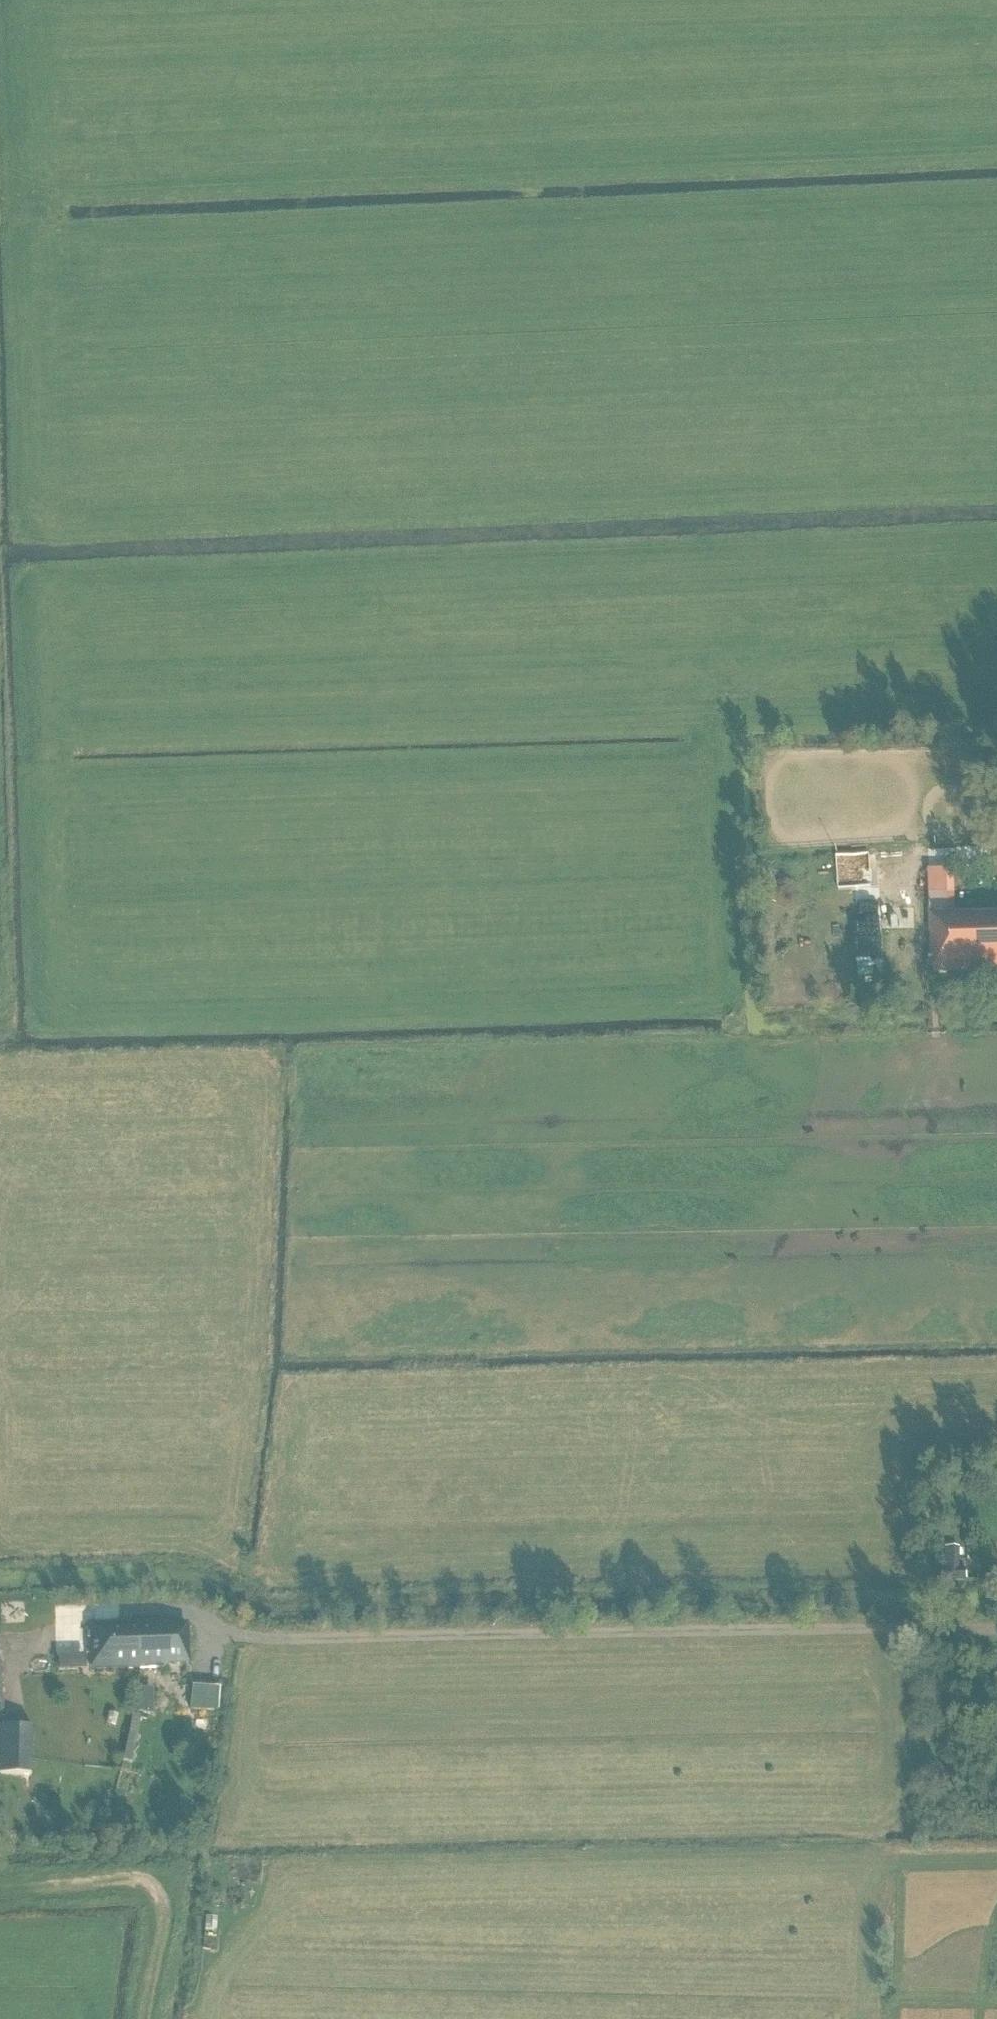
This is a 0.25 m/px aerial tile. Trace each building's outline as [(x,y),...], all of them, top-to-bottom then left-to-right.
[(951,911),(931,912),(932,957),(935,956),(935,972),(996,971),(996,910),(951,911)] [(960,1545),(947,1545),(946,1577),(967,1577),(967,1567),(960,1567),(960,1545)] [(165,1625),(165,1621),(88,1623),(89,1654),(92,1654),(92,1668),(166,1667),(166,1663),(188,1662),(187,1625),(165,1625)] [(193,1686),(191,1711),(218,1713),(220,1688),(193,1686)] [(154,1714),(166,1687),(139,1688),(130,1731),(137,1732),(142,1712),(154,1714)] [(0,1760),(0,1773),(32,1774),(34,1725),(1,1723),(0,1760)]
